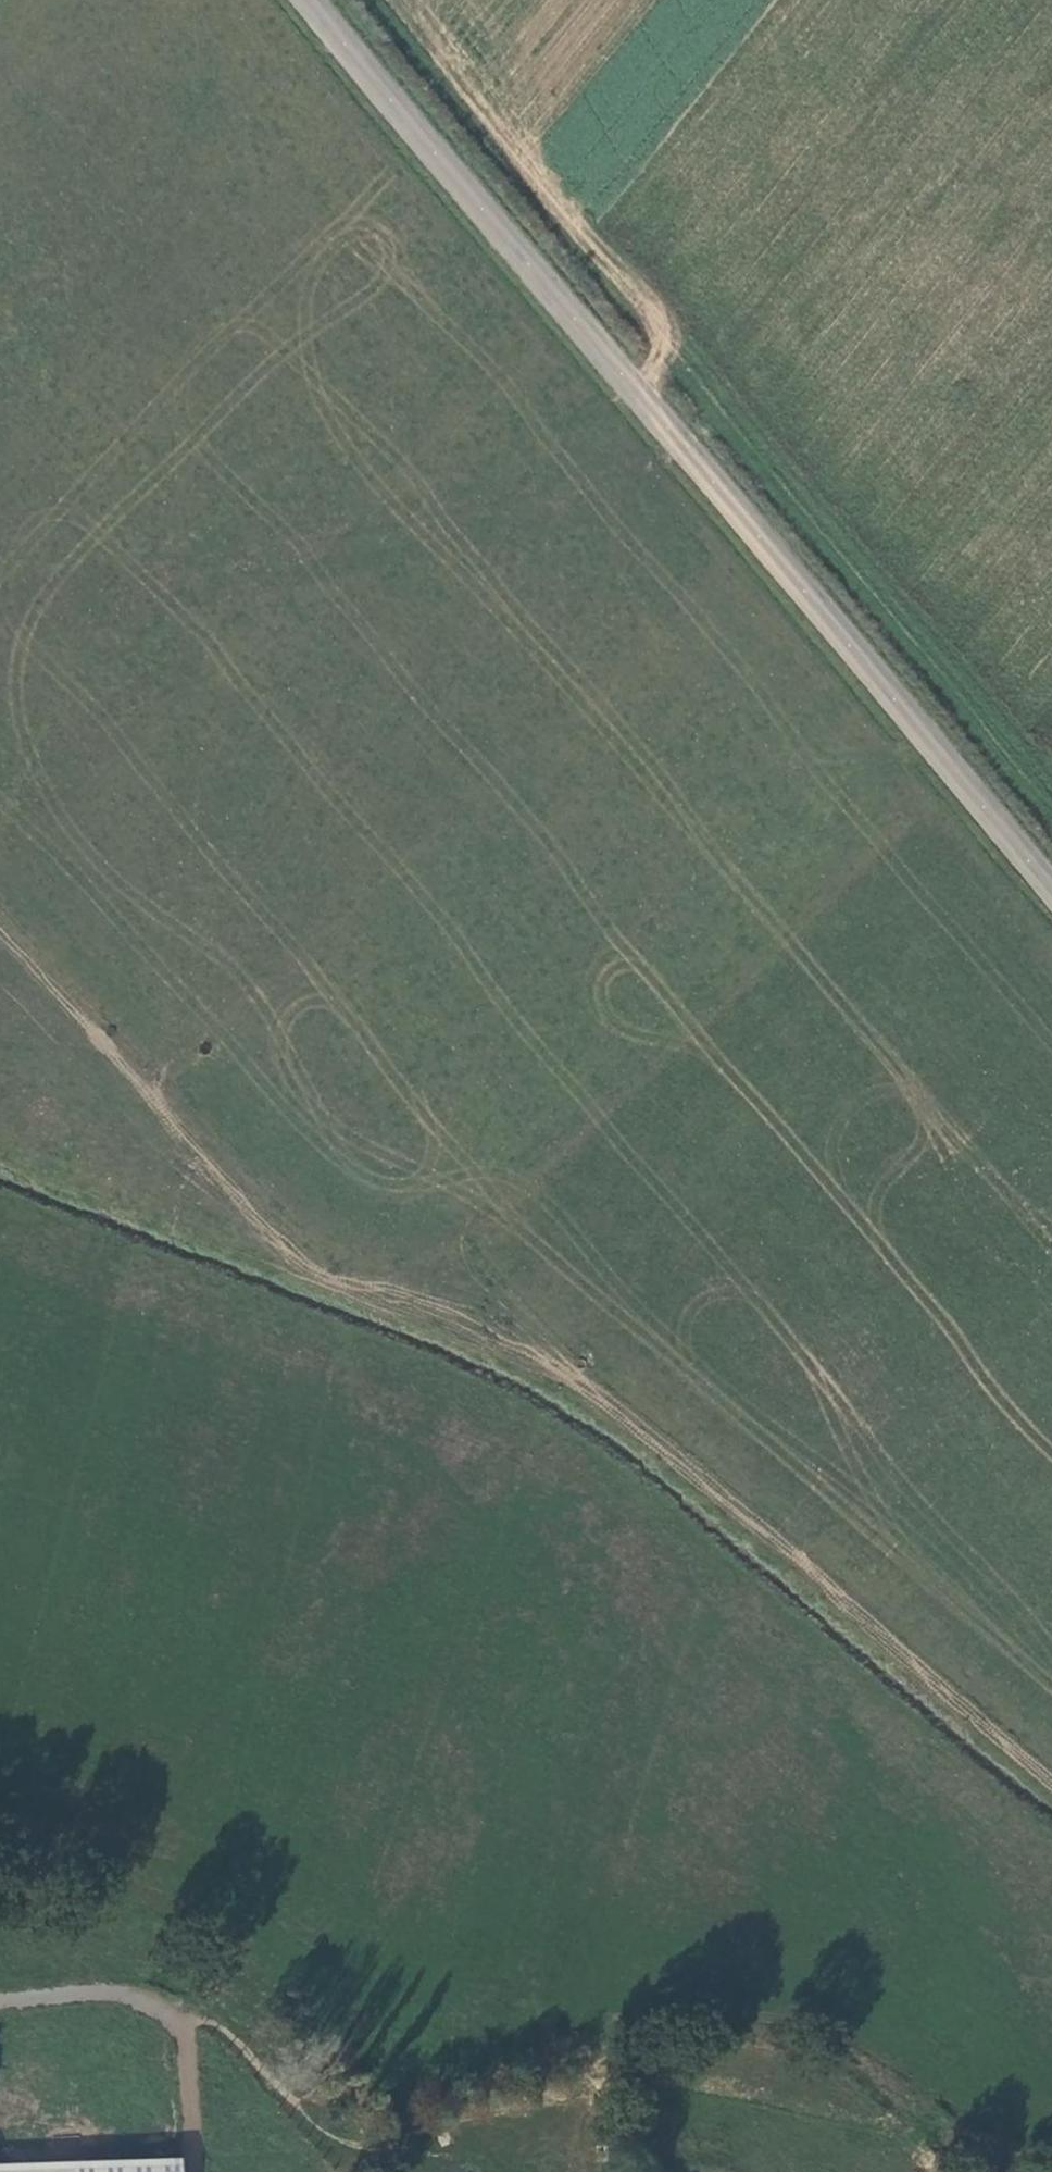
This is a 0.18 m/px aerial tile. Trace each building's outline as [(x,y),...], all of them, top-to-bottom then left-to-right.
[(3,2157),(4,2171),(147,2171),(146,2154),(3,2157)]
